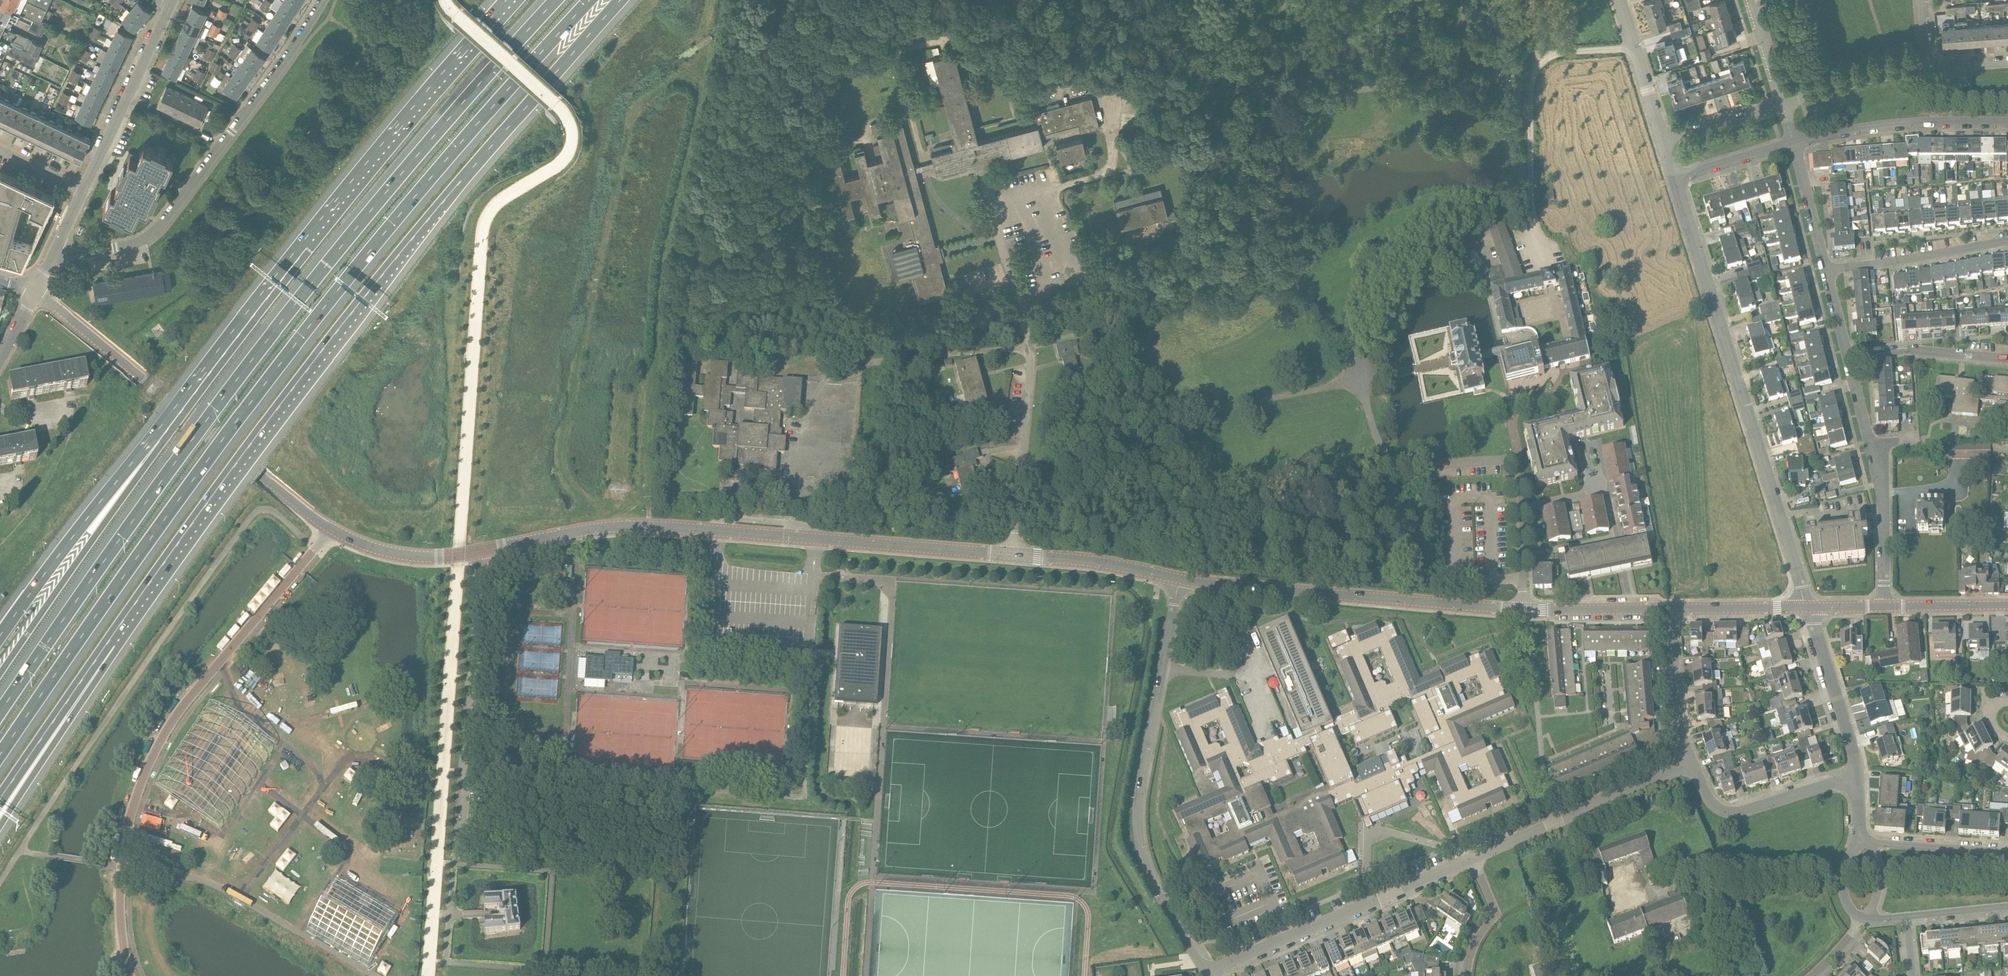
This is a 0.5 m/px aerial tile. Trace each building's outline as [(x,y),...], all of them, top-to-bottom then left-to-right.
[(19,13),(32,19),(40,23),(47,10),(26,0),(0,0),(0,4),(19,13)] [(51,0),(26,0),(47,10),(51,0)] [(121,4),(116,0),(111,0),(110,1),(118,9),(120,7),(122,9),(124,7),(121,4)] [(272,8),(274,4),(273,3),(269,0),(264,0),(262,3),(270,8),(270,7),(272,8)] [(302,0),(283,0),(283,1),(296,9),(302,0)] [(1663,12),(1661,5),(1663,3),(1671,1),(1671,0),(1650,0),(1644,2),(1648,17),(1663,12)] [(1728,12),(1725,0),(1723,0),(1718,2),(1718,1),(1716,1),(1716,2),(1709,4),(1713,17),(1728,12)] [(262,3),(258,1),(256,5),(267,12),(270,8),(262,3)] [(276,11),(289,20),(296,9),(283,1),(276,11)] [(1688,10),(1702,6),(1700,1),(1687,5),(1688,10)] [(130,11),(142,21),(150,12),(138,2),(130,11)] [(37,55),(42,45),(15,32),(15,33),(9,30),(14,19),(16,20),(19,13),(0,4),(0,37),(37,55)] [(188,18),(201,24),(207,13),(193,7),(188,18)] [(217,14),(225,18),(228,13),(219,9),(217,14)] [(134,31),(142,21),(130,11),(122,21),(134,31)] [(269,22),(283,30),(289,20),(276,11),(269,22)] [(1653,30),(1667,26),(1663,12),(1648,17),(1653,30)] [(1717,30),(1733,25),(1728,12),(1713,17),(1717,30)] [(183,29),(196,35),(201,37),(206,26),(201,24),(188,18),(183,29)] [(250,23),(257,28),(260,23),(253,18),(250,23)] [(46,25),(40,23),(32,19),(29,26),(28,29),(41,35),(46,25)] [(1671,32),(1682,29),(1680,21),(1669,25),(1671,32)] [(264,31),(277,39),(283,30),(269,22),(264,31)] [(1968,45),(1967,26),(1967,22),(1954,23),(1955,27),(1956,46),(1968,45)] [(212,23),(210,28),(219,32),(221,27),(212,23)] [(254,32),(257,28),(250,23),(247,27),(254,32)] [(1943,46),(1956,46),(1955,27),(1949,27),(1949,23),(1942,24),(1943,46)] [(1981,44),(1994,43),(1993,24),(1980,25),(1981,44)] [(1994,43),(2007,42),(2005,24),(1993,24),(1994,43)] [(1714,44),(1715,49),(1730,45),(1728,41),(1730,40),(1736,38),(1733,25),(1717,30),(1721,42),(1714,44)] [(1968,45),(1981,44),(1980,25),(1967,26),(1968,45)] [(91,31),(101,35),(103,30),(94,26),(91,31)] [(216,37),(219,32),(210,28),(208,33),(216,37)] [(1673,39),(1688,34),(1686,28),(1682,29),(1671,32),(1673,39)] [(112,40),(126,47),(131,36),(117,29),(112,40)] [(178,40),(191,46),(196,35),(183,29),(178,40)] [(98,40),(101,35),(91,31),(89,36),(98,40)] [(277,39),(264,31),(257,42),(270,50),(277,39)] [(1698,35),(1701,46),(1707,44),(1703,34),(1698,35)] [(37,55),(0,37),(0,59),(2,60),(5,52),(34,66),(39,55),(37,55)] [(107,51),(121,58),(126,47),(112,40),(107,51)] [(173,50),(186,56),(191,46),(178,40),(173,50)] [(1667,66),(1679,62),(1673,41),(1665,44),(1665,42),(1656,44),(1663,68),(1667,66)] [(235,44),(231,48),(239,54),(242,50),(235,44)] [(205,53),(214,56),(216,51),(207,47),(205,53)] [(81,53),(90,57),(93,52),(83,48),(81,53)] [(235,58),(239,54),(231,48),(228,53),(235,58)] [(245,59),(257,68),(265,58),(252,48),(245,59)] [(1700,51),(1703,61),(1712,58),(1709,48),(1700,51)] [(168,61),(181,67),(185,69),(190,58),(186,56),(173,50),(168,61)] [(100,62),(101,63),(116,69),(121,58),(107,51),(105,51),(100,62)] [(88,62),(90,57),(81,53),(79,58),(88,62)] [(205,53),(203,58),(211,61),(214,56),(205,53)] [(880,212),(877,200),(893,195),(899,219),(896,219),(904,248),(892,251),(899,279),(911,275),(918,302),(948,294),(939,262),(942,261),(938,245),(935,246),(915,173),(934,167),(937,176),(973,166),(974,171),(989,167),(988,162),(1043,147),(1041,139),(1054,136),(1060,160),(1086,153),(1085,152),(1089,150),(1087,142),(1083,143),(1081,137),(1081,135),(1080,133),(1099,128),(1091,98),(1034,113),(1038,126),(978,142),(954,53),(933,59),(954,140),(951,141),(953,148),(923,156),(925,165),(914,168),(903,125),(890,129),(891,132),(886,133),(883,121),(871,124),(874,137),(877,137),(883,159),(867,163),(864,151),(854,154),(860,175),(845,179),(840,162),(831,165),(844,216),(854,214),(850,197),(865,193),(871,214),(880,212)] [(1731,73),(1744,70),(1743,69),(1746,69),(1744,61),(1739,62),(1737,53),(1731,55),(1733,61),(1728,62),(1731,69),(1730,69),(1731,73)] [(250,78),(257,68),(245,59),(237,68),(250,78)] [(181,67),(168,61),(163,72),(176,78),(181,67)] [(214,61),(212,66),(220,70),(222,65),(214,61)] [(96,73),(111,80),(116,69),(101,63),(96,73)] [(218,75),(220,70),(212,66),(209,71),(218,75)] [(230,78),(243,87),(250,78),(237,68),(230,78)] [(198,69),(195,74),(204,78),(206,73),(198,69)] [(71,75),(80,79),(82,74),(73,70),(71,75)] [(1731,73),(1736,88),(1751,83),(1748,75),(1746,76),(1744,70),(1731,73)] [(1686,88),(1684,82),(1683,82),(1682,76),(1677,78),(1675,72),(1670,74),(1673,82),(1668,84),(1671,92),(1673,91),(1686,88)] [(91,84),(105,91),(111,80),(96,73),(91,84)] [(1725,92),(1736,88),(1731,73),(1720,77),(1725,92)] [(201,82),(204,78),(195,74),(193,78),(201,82)] [(77,84),(80,79),(71,75),(68,80),(77,84)] [(208,88),(214,92),(222,80),(216,76),(208,88)] [(1713,95),(1725,92),(1720,77),(1709,81),(1713,95)] [(243,87),(230,78),(223,88),(236,97),(243,87)] [(1702,99),(1697,84),(1695,79),(1693,79),(1684,82),(1686,88),(1690,102),(1702,99)] [(1702,99),(1713,95),(1709,81),(1697,84),(1702,99)] [(86,95),(100,102),(105,91),(91,84),(86,95)] [(157,107),(176,115),(175,118),(179,120),(180,117),(199,126),(208,106),(166,87),(157,107)] [(1675,107),(1690,102),(1686,88),(1673,91),(1675,98),(1673,99),(1675,107)] [(60,97),(69,101),(71,96),(63,92),(60,97)] [(81,106),(95,113),(100,102),(86,95),(81,106)] [(58,102),(67,106),(69,101),(60,97),(58,102)] [(0,123),(10,103),(1,98),(0,100),(0,123)] [(0,123),(9,127),(19,107),(15,105),(10,103),(0,123)] [(95,113),(81,106),(78,105),(73,115),(76,117),(90,124),(95,113)] [(9,127),(18,131),(28,111),(19,107),(9,127)] [(18,131),(27,136),(37,115),(28,111),(18,131)] [(27,136),(36,140),(46,120),(37,115),(27,136)] [(36,140),(45,144),(55,124),(46,120),(36,140)] [(45,144),(54,148),(64,128),(55,124),(45,144)] [(54,148),(63,153),(73,132),(64,128),(54,148)] [(63,153),(72,157),(82,136),(73,132),(63,153)] [(82,136),(72,157),(81,161),(91,141),(82,136)] [(1917,159),(1931,159),(1931,142),(1917,143),(1913,143),(1913,138),(1905,139),(1906,146),(1908,157),(1917,157),(1917,159)] [(1969,158),(1982,158),(1982,141),(1969,142),(1969,158)] [(1982,163),(1994,163),(1993,141),(1982,141),(1982,158),(1982,163)] [(2006,163),(2006,156),(2006,141),(1993,141),(1994,163),(1994,169),(1994,179),(2000,178),(1999,163),(2006,163)] [(1931,164),(1943,164),(1943,142),(1931,142),(1931,159),(1931,164)] [(1943,142),(1943,164),(1944,173),(1948,173),(1948,164),(1957,164),(1957,158),(1957,142),(1943,142)] [(1957,158),(1969,158),(1969,142),(1957,142),(1957,158)] [(153,203),(156,196),(159,190),(158,189),(161,181),(160,180),(163,173),(166,175),(174,159),(166,156),(167,154),(153,147),(152,149),(144,146),(137,160),(130,157),(127,165),(125,164),(118,177),(120,178),(116,186),(118,187),(116,190),(115,193),(112,192),(104,207),(112,211),(111,213),(124,219),(125,217),(133,221),(140,207),(147,210),(151,202),(153,203)] [(1908,162),(1908,157),(1906,146),(1894,147),(1895,163),(1908,162)] [(1894,147),(1881,149),(1884,178),(1888,178),(1888,169),(1896,169),(1895,163),(1894,147)] [(1869,150),(1870,165),(1877,165),(1877,171),(1879,171),(1880,179),(1884,178),(1883,170),(1881,149),(1869,150)] [(1859,172),(1860,181),(1863,180),(1863,172),(1864,172),(1864,166),(1870,165),(1869,150),(1857,151),(1859,166),(1859,172)] [(1845,167),(1858,166),(1859,166),(1857,151),(1844,152),(1845,167)] [(1833,168),(1845,167),(1844,152),(1831,153),(1831,154),(1813,155),(1814,170),(1828,169),(1830,182),(1846,180),(1846,174),(1834,175),(1833,168)] [(0,172),(0,258),(23,265),(32,245),(11,239),(8,252),(9,253),(7,259),(3,258),(11,229),(20,200),(32,206),(30,211),(45,218),(54,198),(34,189),(35,188),(26,184),(0,172)] [(1769,195),(1780,191),(1779,187),(1782,186),(1780,178),(1765,182),(1769,195)] [(1769,197),(1769,195),(1765,182),(1754,186),(1758,201),(1769,197)] [(1746,204),(1758,201),(1754,186),(1742,189),(1746,204)] [(1833,201),(1846,199),(1857,198),(1857,194),(1851,195),(1846,194),(1845,186),(1831,188),(1833,201)] [(1954,226),(1959,226),(1957,198),(1956,186),(1951,186),(1953,203),(1951,203),(1952,211),(1947,211),(1947,227),(1947,228),(1948,229),(1954,228),(1954,226)] [(1977,193),(1978,201),(1970,202),(1972,224),(1972,225),(1972,227),(1979,226),(1979,224),(1984,223),(1983,200),(1982,188),(1977,188),(1977,193)] [(1168,221),(1176,218),(1174,211),(1166,213),(1160,189),(1113,201),(1120,225),(1113,227),(1115,235),(1123,233),(1121,228),(1167,217),(1168,221)] [(1734,208),(1746,204),(1742,189),(1730,193),(1734,208)] [(1779,203),(1781,211),(1787,209),(1784,202),(1786,201),(1784,193),(1781,194),(1780,191),(1769,195),(1769,197),(1772,206),(1777,205),(1777,204),(1779,203)] [(1991,223),(1997,222),(1996,206),(1995,199),(1994,191),(1990,192),(1990,200),(1983,200),(1984,223),(1984,224),(1985,224),(1985,225),(1991,225),(1991,223)] [(1718,196),(1723,211),(1729,209),(1734,208),(1730,193),(1718,196)] [(1966,225),(1972,224),(1970,202),(1969,194),(1965,194),(1965,197),(1957,198),(1959,226),(1960,226),(1960,228),(1967,227),(1966,225)] [(1904,231),(1910,230),(1909,215),(1907,200),(1907,195),(1902,195),(1904,207),(1896,208),(1897,232),(1897,233),(1898,232),(1898,234),(1905,233),(1904,231)] [(1711,215),(1723,211),(1718,196),(1704,201),(1706,209),(1709,208),(1711,215)] [(1942,227),(1947,227),(1947,211),(1945,204),(1946,204),(1945,196),(1940,197),(1941,205),(1933,205),(1935,228),(1935,229),(1935,230),(1942,230),(1942,227)] [(1929,229),(1935,228),(1933,205),(1932,197),(1928,198),(1928,206),(1921,207),(1921,214),(1922,229),(1922,230),(1923,230),(1923,231),(1929,231),(1929,229)] [(1917,230),(1922,229),(1921,214),(1921,207),(1920,198),(1907,200),(1909,215),(1910,230),(1910,231),(1910,233),(1917,232),(1917,230)] [(1834,213),(1848,212),(1854,211),(1853,207),(1847,207),(1846,199),(1833,201),(1834,213)] [(1892,232),(1897,232),(1896,208),(1895,201),(1890,201),(1891,209),(1884,210),(1885,233),(1885,234),(1886,235),(1892,234),(1892,232)] [(1880,233),(1885,233),(1884,210),(1883,202),(1875,203),(1876,211),(1877,211),(1877,218),(1871,219),(1873,235),(1873,236),(1880,236),(1880,233)] [(1996,206),(1997,222),(1997,223),(1997,224),(2004,223),(2003,221),(2007,221),(2007,205),(1996,206)] [(1713,223),(1715,231),(1721,229),(1718,221),(1720,221),(1720,222),(1725,220),(1723,211),(1711,215),(1708,216),(1711,224),(1713,223)] [(1775,228),(1790,224),(1787,212),(1772,215),(1772,216),(1760,219),(1761,222),(1766,222),(1773,220),(1775,228)] [(1835,225),(1849,224),(1860,223),(1859,218),(1849,219),(1848,212),(1834,213),(1835,225)] [(1521,216),(1503,222),(1488,227),(1501,266),(1488,270),(1493,287),(1503,334),(1527,328),(1531,329),(1535,332),(1536,333),(1538,337),(1522,341),(1525,352),(1502,358),(1508,381),(1513,380),(1514,381),(1518,380),(1518,378),(1538,373),(1539,375),(1545,374),(1544,369),(1590,358),(1589,352),(1605,348),(1602,335),(1587,339),(1570,271),(1536,278),(1519,233),(1526,231),(1521,216)] [(1778,240),(1793,236),(1795,236),(1794,229),(1791,230),(1790,224),(1775,228),(1763,231),(1764,234),(1769,234),(1776,232),(1778,240)] [(1837,237),(1857,235),(1856,232),(1850,232),(1849,224),(1835,225),(1837,237)] [(1737,236),(1746,233),(1744,225),(1741,226),(1740,225),(1734,227),(1737,236)] [(1831,238),(1834,238),(1835,251),(1854,249),(1853,239),(1857,239),(1857,235),(1837,237),(1831,238)] [(1781,252),(1796,248),(1793,236),(1778,240),(1773,241),(1772,239),(1765,240),(1766,243),(1767,247),(1772,246),(1779,244),(1781,252)] [(1453,250),(1460,261),(1480,248),(1473,237),(1453,250)] [(1727,254),(1738,251),(1737,250),(1738,249),(1734,237),(1720,241),(1723,250),(1725,249),(1727,254)] [(1729,269),(1743,265),(1741,259),(1749,257),(1746,248),(1738,251),(1727,254),(1728,259),(1726,260),(1729,269)] [(1782,256),(1784,264),(1799,261),(1796,248),(1781,252),(1769,255),(1770,258),(1772,267),(1778,266),(1776,258),(1782,256)] [(2006,272),(2006,271),(2003,257),(1993,258),(1993,257),(1991,257),(1991,259),(1994,273),(2005,272),(2006,272)] [(1748,271),(1761,267),(1758,258),(1745,262),(1748,271)] [(1994,275),(1994,273),(1991,259),(1981,260),(1980,260),(1979,260),(1979,262),(1981,276),(1992,275),(1994,275)] [(1981,277),(1981,276),(1979,262),(1968,263),(1968,262),(1966,262),(1967,264),(1969,278),(1980,277),(1981,277)] [(1216,270),(1215,268),(1218,267),(1217,264),(1214,265),(1214,263),(1205,265),(1205,267),(1202,268),(1203,272),(1206,271),(1207,273),(1216,270)] [(1954,266),(1957,280),(1969,278),(1967,264),(1956,265),(1954,265),(1954,266)] [(1771,275),(1768,265),(1761,267),(1748,271),(1751,283),(1756,282),(1756,280),(1771,275)] [(1945,285),(1946,290),(1946,298),(1950,297),(1949,289),(1953,289),(1954,297),(1959,296),(1958,287),(1957,280),(1954,266),(1944,268),(1944,267),(1942,267),(1942,269),(1945,285)] [(1932,285),(1945,285),(1942,269),(1931,270),(1931,269),(1930,270),(1930,271),(1932,285)] [(168,271),(93,284),(96,303),(171,290),(168,271)] [(1933,287),(1932,285),(1930,271),(1919,273),(1919,272),(1917,272),(1918,274),(1920,287),(1921,289),(1921,294),(1928,293),(1929,301),(1934,300),(1933,287)] [(1874,282),(1874,272),(1853,275),(1855,287),(1869,285),(1875,285),(1874,282)] [(1790,289),(1806,286),(1808,285),(1806,279),(1804,279),(1802,273),(1787,277),(1775,280),(1776,284),(1781,283),(1788,282),(1790,289)] [(1905,276),(1908,290),(1921,289),(1920,287),(1918,274),(1907,275),(1907,274),(1905,275),(1905,276)] [(1895,293),(1908,291),(1908,290),(1905,276),(1895,277),(1893,277),(1895,293)] [(1751,295),(1747,281),(1739,284),(1734,285),(1736,294),(1739,293),(1740,298),(1751,295)] [(1870,294),(1869,288),(1869,285),(1855,287),(1856,299),(1870,298),(1876,298),(1876,294),(1870,294)] [(1793,301),(1809,298),(1806,286),(1790,289),(1778,292),(1779,296),(1785,295),(1791,293),(1793,301)] [(1742,313),(1756,309),(1755,304),(1762,301),(1760,293),(1751,295),(1740,298),(1742,303),(1740,304),(1742,313)] [(1786,308),(1793,306),(1795,314),(1812,310),(1809,298),(1793,301),(1781,304),(1782,308),(1786,308)] [(1857,312),(1871,311),(1876,310),(1877,310),(1877,306),(1871,306),(1870,298),(1856,299),(1857,312)] [(1762,316),(1780,311),(1778,301),(1759,307),(1762,316)] [(2000,311),(2001,326),(2007,325),(2007,304),(2005,304),(2005,302),(1999,303),(2000,311)] [(1903,333),(1916,332),(1915,317),(1907,318),(1906,310),(1901,311),(1901,305),(1893,306),(1895,321),(1901,320),(1903,333)] [(1961,329),(1974,328),(1973,313),(1965,313),(1965,306),(1959,306),(1960,314),(1961,329)] [(1974,328),(1987,327),(1986,312),(1986,307),(1977,307),(1978,310),(1973,311),(1973,313),(1974,328)] [(1797,318),(1799,326),(1815,322),(1812,310),(1795,314),(1785,316),(1784,316),(1785,320),(1790,320),(1797,318)] [(1764,323),(1764,325),(1783,320),(1780,311),(1762,316),(1764,323)] [(1858,320),(1872,319),(1871,311),(1857,312),(1858,320)] [(2000,311),(1991,311),(1986,312),(1987,327),(2001,326),(2000,311)] [(1946,315),(1940,315),(1942,330),(1955,329),(1954,314),(1946,315)] [(1942,330),(1940,315),(1933,316),(1927,316),(1928,331),(1942,330)] [(1916,332),(1928,331),(1927,316),(1915,317),(1916,332)] [(1853,325),(1856,325),(1857,338),(1876,336),(1875,326),(1879,326),(1879,322),(1878,322),(1878,318),(1872,319),(1858,320),(1859,324),(1853,325)] [(1483,376),(1484,376),(1479,351),(1475,334),(1469,335),(1467,324),(1467,323),(1451,327),(1454,339),(1453,339),(1456,355),(1450,357),(1452,366),(1458,365),(1462,381),(1465,393),(1485,389),(1482,379),(1484,378),(1483,376)] [(1764,331),(1762,325),(1747,330),(1750,338),(1752,338),(1754,343),(1765,339),(1766,339),(1764,331)] [(1789,334),(1798,332),(1797,325),(1787,327),(1789,334)] [(1089,335),(1091,335),(1101,332),(1099,326),(1087,329),(1089,335)] [(1806,351),(1821,347),(1823,347),(1822,340),(1819,341),(1818,335),(1803,339),(1791,342),(1792,345),(1796,345),(1803,343),(1806,351)] [(1756,357),(1770,353),(1766,340),(1765,339),(1754,343),(1755,348),(1753,348),(1756,357)] [(1063,363),(1066,373),(1078,370),(1075,357),(1079,356),(1077,347),(1078,347),(1076,341),(1056,347),(1060,361),(1058,361),(1059,364),(1063,363)] [(1809,363),(1824,359),(1821,347),(1806,351),(1794,354),(1795,357),(1800,357),(1807,355),(1809,363)] [(1782,359),(1781,358),(1779,349),(1772,351),(1775,361),(1782,359)] [(1775,361),(1778,369),(1779,369),(1793,365),(1791,357),(1782,359),(1775,361)] [(1812,375),(1827,372),(1824,359),(1809,363),(1797,366),(1798,369),(1803,369),(1810,367),(1812,375)] [(966,408),(987,402),(976,361),(955,366),(966,408)] [(721,448),(719,465),(776,469),(778,453),(785,453),(787,437),(781,437),(783,411),(800,413),(803,381),(738,376),(737,387),(727,386),(729,363),(712,362),(711,376),(706,376),(705,387),(695,387),(697,363),(685,362),(681,413),(693,414),(695,397),(704,398),(703,412),(709,412),(708,427),(715,428),(713,447),(721,448)] [(1878,375),(1898,374),(1898,370),(1891,369),(1890,362),(1877,362),(1878,375)] [(65,391),(68,391),(70,390),(70,389),(86,386),(83,367),(45,374),(49,393),(64,390),(65,391)] [(1568,440),(1595,434),(1624,426),(1619,407),(1621,407),(1616,387),(1614,388),(1609,369),(1570,379),(1580,416),(1525,430),(1529,449),(1528,449),(1533,469),(1534,469),(1539,487),(1578,477),(1568,440)] [(1779,369),(1778,369),(1775,369),(1760,373),(1763,382),(1765,382),(1767,387),(1783,382),(1779,369)] [(1813,379),(1815,387),(1815,388),(1819,387),(1830,384),(1827,372),(1812,375),(1800,378),(1801,382),(1806,381),(1813,379)] [(33,396),(49,393),(45,374),(8,381),(11,400),(27,397),(28,398),(30,398),(34,397),(33,396)] [(1879,388),(1893,387),(1899,386),(1898,374),(1878,375),(1879,388)] [(1997,397),(1973,395),(1974,382),(1958,381),(1958,378),(1955,378),(1955,379),(1936,378),(1934,397),(1953,399),(1952,414),(1977,416),(1979,401),(1997,402),(1995,418),(2007,419),(2007,379),(1994,377),(1993,393),(1997,394),(1997,397)] [(1784,396),(1786,395),(1788,395),(1784,382),(1783,382),(1767,387),(1769,392),(1766,392),(1769,401),(1784,397),(1784,396)] [(1815,387),(1803,390),(1804,396),(1820,392),(1819,387),(1815,388),(1815,387)] [(1880,400),(1894,399),(1900,399),(1900,395),(1894,395),(1893,387),(1879,388),(1880,400)] [(1788,395),(1786,395),(1789,405),(1802,401),(1800,391),(1797,392),(1788,395)] [(1814,403),(1814,401),(1818,400),(1819,400),(1817,395),(1805,398),(1807,406),(1812,406),(1814,405),(1814,403)] [(1821,412),(1837,409),(1833,396),(1819,400),(1818,400),(1821,412)] [(1881,412),(1901,411),(1901,408),(1895,407),(1894,399),(1880,400),(1881,412)] [(1802,401),(1789,405),(1792,413),(1796,412),(1802,410),(1804,409),(1802,401)] [(1824,424),(1840,421),(1842,420),(1840,414),(1838,415),(1837,409),(1821,412),(1809,415),(1811,421),(1823,418),(1824,424)] [(1875,413),(1878,413),(1879,426),(1898,424),(1897,414),(1901,414),(1901,411),(1881,412),(1875,413)] [(1800,425),(1796,412),(1792,413),(1789,414),(1789,413),(1775,418),(1777,426),(1780,426),(1782,431),(1799,426),(1799,425),(1800,425)] [(1827,436),(1843,433),(1840,421),(1824,424),(1812,427),(1813,431),(1819,430),(1825,429),(1827,436)] [(1783,445),(1797,441),(1793,429),(1800,427),(1799,426),(1782,431),(1783,436),(1781,436),(1783,445)] [(1828,441),(1830,449),(1846,445),(1843,433),(1827,436),(1815,439),(1816,444),(1828,441)] [(1811,436),(1800,440),(1801,440),(1797,441),(1797,444),(1795,445),(1797,451),(1814,446),(1811,436)] [(17,464),(20,463),(20,462),(36,460),(33,441),(0,447),(0,466),(14,464),(17,464)] [(1956,459),(1962,459),(1968,459),(1974,459),(1979,458),(1985,458),(1991,458),(1990,443),(1985,444),(1979,444),(1973,444),(1967,444),(1962,444),(1956,444),(1950,445),(1951,459),(1956,459)] [(1801,459),(1802,459),(1816,455),(1814,446),(1797,451),(1799,456),(1801,455),(1801,459)] [(1610,483),(1611,483),(1631,479),(1625,448),(1603,452),(1610,483)] [(1821,450),(1818,451),(1820,457),(1830,455),(1828,448),(1821,450)] [(978,486),(973,468),(977,467),(975,460),(980,459),(977,450),(962,454),(963,456),(933,464),(937,480),(951,476),(950,474),(957,472),(961,490),(978,486)] [(1833,475),(1852,470),(1849,458),(1821,465),(1822,468),(1827,468),(1831,467),(1833,475)] [(1792,475),(1803,473),(1803,472),(1804,472),(1802,459),(1801,459),(1788,461),(1789,470),(1791,470),(1792,475)] [(1822,478),(1823,483),(1823,484),(1838,480),(1840,486),(1855,482),(1852,470),(1833,475),(1822,478)] [(1791,490),(1806,488),(1805,483),(1809,483),(1809,482),(1813,482),(1812,472),(1803,473),(1792,475),(1793,480),(1790,480),(1791,490)] [(1616,494),(1637,489),(1634,478),(1631,479),(1611,483),(1613,494),(1616,494)] [(1823,484),(1823,483),(1809,487),(1812,496),(1814,496),(1819,494),(1825,492),(1823,484)] [(1625,535),(1646,531),(1637,489),(1616,494),(1625,535)] [(1827,500),(1836,497),(1835,491),(1826,494),(1826,498),(1827,500)] [(1918,530),(1929,530),(1931,530),(1931,533),(1939,533),(1939,530),(1943,530),(1943,526),(1944,526),(1944,503),(1934,503),(1934,498),(1925,498),(1925,503),(1918,503),(1918,513),(1915,513),(1915,519),(1918,519),(1918,530)] [(1581,504),(1584,514),(1580,515),(1580,512),(1570,514),(1571,517),(1567,518),(1565,507),(1543,511),(1550,543),(1571,539),(1569,528),(1572,527),(1573,531),(1583,529),(1582,525),(1586,525),(1588,535),(1609,531),(1603,499),(1581,504)] [(1862,530),(1861,520),(1849,521),(1849,528),(1816,532),(1816,530),(1810,531),(1810,536),(1806,536),(1807,544),(1811,543),(1814,565),(1866,558),(1863,537),(1867,537),(1867,529),(1862,530)] [(1652,562),(1652,561),(1648,539),(1571,555),(1570,550),(1559,552),(1561,563),(1566,562),(1567,568),(1572,566),(1575,578),(1652,562)] [(1534,568),(1535,589),(1553,588),(1560,588),(1559,568),(1554,568),(1554,567),(1534,568)] [(1971,590),(1977,590),(1976,572),(1964,572),(1964,574),(1960,574),(1960,595),(1971,595),(1971,590)] [(1976,572),(1977,590),(1983,590),(1983,594),(2000,594),(2000,575),(1995,574),(1989,574),(1989,572),(1976,572)] [(1355,800),(1362,817),(1368,815),(1370,819),(1408,802),(1405,797),(1411,794),(1412,792),(1409,787),(1415,785),(1416,782),(1413,777),(1419,775),(1420,772),(1425,770),(1427,774),(1435,771),(1446,799),(1450,798),(1455,810),(1458,809),(1463,821),(1487,810),(1486,806),(1492,804),(1493,807),(1507,801),(1503,792),(1510,789),(1505,776),(1508,774),(1498,751),(1495,753),(1492,746),(1487,749),(1482,737),(1469,742),(1464,729),(1485,720),(1516,707),(1511,695),(1506,697),(1504,692),(1505,692),(1499,679),(1503,677),(1492,653),(1481,657),(1480,654),(1467,660),(1465,656),(1440,667),(1444,676),(1441,677),(1439,673),(1420,681),(1402,638),(1399,639),(1393,625),(1379,631),(1376,624),(1355,633),(1357,636),(1350,639),(1347,632),(1328,640),(1333,651),(1338,649),(1344,663),(1340,665),(1359,708),(1355,709),(1356,711),(1334,721),(1288,615),(1257,628),(1300,732),(1280,741),(1278,737),(1256,747),(1239,707),(1235,709),(1227,689),(1219,693),(1220,696),(1216,698),(1216,697),(1186,710),(1182,712),(1181,709),(1173,713),(1181,732),(1178,733),(1195,774),(1204,770),(1207,777),(1219,771),(1226,789),(1175,811),(1180,823),(1184,821),(1186,826),(1185,827),(1191,840),(1187,841),(1198,866),(1209,861),(1211,864),(1224,859),(1225,862),(1250,851),(1246,843),(1248,842),(1250,846),(1270,837),(1282,865),(1285,864),(1291,876),(1294,875),(1298,887),(1323,876),(1322,872),(1328,870),(1329,873),(1348,865),(1343,854),(1345,853),(1340,840),(1343,839),(1331,811),(1336,809),(1335,807),(1353,799),(1355,800)] [(1726,626),(1726,644),(1737,643),(1737,648),(1743,648),(1743,629),(1737,629),(1737,625),(1726,626)] [(1758,644),(1774,639),(1784,636),(1781,625),(1763,631),(1764,634),(1761,636),(1756,638),(1758,644)] [(1709,656),(1709,648),(1709,636),(1703,636),(1703,626),(1691,626),(1691,644),(1699,644),(1699,648),(1703,648),(1703,657),(1709,656)] [(1719,644),(1726,644),(1726,626),(1715,626),(1715,636),(1709,636),(1709,648),(1719,648),(1719,644)] [(1944,652),(1956,652),(1956,644),(1955,644),(1955,630),(1948,630),(1948,627),(1933,628),(1934,646),(1934,652),(1944,651),(1944,652)] [(1977,654),(1989,653),(1989,639),(1983,639),(1982,627),(1969,627),(1969,647),(1970,647),(1970,646),(1977,645),(1977,654)] [(1585,653),(1596,653),(1595,629),(1590,629),(1590,630),(1584,630),(1585,653)] [(1596,653),(1607,653),(1606,629),(1595,629),(1596,653)] [(1607,653),(1617,652),(1617,629),(1606,629),(1607,653)] [(1617,652),(1628,652),(1628,629),(1617,629),(1617,652)] [(1628,652),(1639,652),(1639,629),(1633,629),(1628,629),(1628,652)] [(1639,629),(1639,652),(1650,652),(1650,629),(1639,629)] [(1897,630),(1899,655),(1887,658),(1887,654),(1870,657),(1873,671),(1899,666),(1900,668),(1920,666),(1919,653),(1916,629),(1897,630)] [(876,707),(881,633),(839,630),(834,704),(876,707)] [(1549,643),(1572,641),(1571,630),(1548,632),(1548,637),(1549,643)] [(1852,631),(1842,631),(1842,650),(1856,650),(1856,654),(1863,654),(1863,641),(1857,641),(1857,632),(1853,632),(1852,631)] [(1244,635),(1235,639),(1238,647),(1247,642),(1244,635)] [(1772,658),(1789,653),(1786,642),(1776,645),(1774,639),(1758,644),(1760,650),(1765,649),(1766,653),(1770,652),(1772,658)] [(1550,654),(1573,652),(1572,641),(1549,643),(1550,654)] [(1551,665),(1574,663),(1573,652),(1550,654),(1551,665)] [(1773,676),(1785,672),(1783,667),(1793,664),(1789,653),(1772,658),(1774,665),(1770,666),(1773,676)] [(1694,675),(1712,673),(1711,662),(1715,662),(1715,656),(1709,656),(1703,657),(1696,657),(1696,664),(1693,664),(1694,675)] [(634,660),(586,657),(585,680),(606,682),(610,682),(632,683),(633,676),(634,660)] [(1552,675),(1575,673),(1574,663),(1551,665),(1552,675)] [(1627,668),(1628,679),(1629,690),(1630,701),(1631,711),(1633,733),(1630,734),(1631,737),(1621,741),(1611,745),(1601,749),(1591,754),(1581,758),(1571,763),(1561,767),(1551,771),(1556,782),(1560,792),(1570,788),(1580,784),(1590,779),(1600,775),(1610,771),(1621,766),(1631,762),(1641,758),(1640,756),(1649,752),(1650,755),(1661,751),(1660,734),(1659,734),(1653,735),(1653,730),(1654,721),(1654,709),(1653,699),(1652,688),(1651,677),(1650,666),(1627,668)] [(1921,683),(1928,682),(1927,669),(1920,670),(1921,683)] [(1782,691),(1800,686),(1796,675),(1786,678),(1785,672),(1773,676),(1776,686),(1780,685),(1782,691)] [(1553,687),(1576,685),(1575,673),(1552,675),(1552,680),(1553,687)] [(1706,691),(1718,690),(1717,680),(1713,680),(1712,673),(1694,675),(1695,686),(1705,685),(1706,691)] [(1565,708),(1564,696),(1577,695),(1576,685),(1553,687),(1553,692),(1555,709),(1565,708)] [(1784,709),(1795,705),(1793,700),(1803,696),(1800,686),(1782,691),(1784,698),(1780,699),(1769,702),(1772,712),(1784,709)] [(1951,706),(1971,707),(1971,694),(1958,693),(1958,687),(1946,687),(1946,693),(1951,693),(1951,706)] [(1866,710),(1885,703),(1881,688),(1861,695),(1866,710)] [(1697,709),(1723,707),(1723,700),(1719,701),(1718,690),(1706,691),(1706,697),(1696,698),(1697,709)] [(1871,725),(1890,719),(1891,721),(1899,718),(1893,702),(1885,703),(1866,710),(1871,725)] [(1793,724),(1810,719),(1807,708),(1797,711),(1795,705),(1784,709),(1787,719),(1791,718),(1793,724)] [(1956,728),(1967,725),(1967,718),(1971,718),(1971,707),(1951,706),(1951,716),(1955,717),(1955,727),(1956,728)] [(1711,728),(1723,725),(1722,722),(1724,722),(1723,707),(1697,709),(1698,721),(1709,720),(1711,728)] [(1810,719),(1793,724),(1796,735),(1792,736),(1794,742),(1812,736),(1810,730),(1813,729),(1810,719)] [(1707,748),(1724,742),(1722,736),(1726,735),(1723,725),(1711,728),(1713,734),(1703,737),(1707,748)] [(1883,764),(1890,762),(1891,762),(1893,762),(1893,761),(1899,760),(1899,757),(1898,757),(1897,755),(1898,754),(1896,747),(1899,746),(1893,725),(1878,730),(1881,742),(1876,743),(1883,764)] [(1965,748),(1988,737),(1982,725),(1970,731),(1967,725),(1956,728),(1965,748)] [(1984,763),(1993,755),(1990,748),(1993,747),(1988,737),(1965,748),(1970,757),(1974,755),(1979,768),(1984,763)] [(1733,758),(1731,752),(1735,751),(1731,740),(1724,742),(1707,748),(1710,758),(1713,757),(1715,763),(1733,758)] [(1801,749),(1804,760),(1810,758),(1813,768),(1824,765),(1819,748),(1812,750),(1811,746),(1801,749)] [(2006,771),(2007,768),(2007,749),(2007,748),(1999,759),(1993,755),(1984,763),(1992,768),(1995,764),(2006,771)] [(1786,758),(1791,775),(1802,772),(1799,762),(1804,760),(1801,749),(1791,752),(1792,756),(1786,758)] [(1791,775),(1786,758),(1784,752),(1777,754),(1767,757),(1768,759),(1766,760),(1770,771),(1777,769),(1780,779),(1791,775)] [(1732,759),(1724,761),(1727,770),(1735,768),(1732,759)] [(1753,768),(1758,786),(1769,782),(1766,772),(1770,771),(1766,760),(1758,762),(1759,766),(1753,768)] [(1747,789),(1758,786),(1753,768),(1746,770),(1745,766),(1735,769),(1739,781),(1744,779),(1747,789)] [(1739,781),(1735,769),(1725,773),(1726,777),(1719,779),(1725,796),(1736,792),(1733,783),(1739,781)] [(1899,779),(1899,780),(1881,779),(1879,809),(1881,809),(1897,810),(1897,805),(1898,795),(1905,796),(1906,779),(1899,779)] [(1907,806),(1897,805),(1897,810),(1881,809),(1881,814),(1877,814),(1876,832),(1904,834),(1906,816),(1907,817),(1907,806)] [(1923,832),(1934,833),(1935,813),(1925,812),(1925,806),(1918,806),(1917,808),(1913,807),(1912,817),(1917,817),(1917,818),(1924,819),(1923,832)] [(1935,813),(1934,833),(1945,834),(1946,821),(1953,821),(1954,809),(1947,809),(1946,813),(1935,813)] [(1970,836),(1970,834),(1972,815),(1960,814),(1961,809),(1954,809),(1953,821),(1960,822),(1959,835),(1970,836)] [(1989,816),(1988,832),(1988,837),(1999,838),(2000,824),(2007,825),(2007,813),(2001,812),(2000,817),(1989,816)] [(1979,831),(1988,832),(1989,816),(1972,815),(1970,834),(1979,834),(1979,831)] [(1643,829),(1582,853),(1588,867),(1593,865),(1595,875),(1602,874),(1600,864),(1600,862),(1637,847),(1644,864),(1654,859),(1655,859),(1643,829)] [(1672,899),(1607,925),(1614,945),(1692,914),(1684,894),(1682,888),(1670,893),(1672,899)] [(1427,904),(1448,919),(1460,901),(1452,895),(1448,900),(1446,898),(1445,900),(1441,898),(1427,904)] [(485,935),(521,931),(518,913),(516,897),(503,898),(484,899),(485,911),(498,910),(498,916),(498,921),(485,921),(485,935)] [(1460,901),(1448,919),(1465,931),(1472,919),(1466,915),(1467,913),(1465,912),(1469,907),(1460,901)] [(1415,912),(1420,922),(1426,920),(1421,907),(1414,910),(1415,912)] [(1397,918),(1406,937),(1419,932),(1416,924),(1420,922),(1415,912),(1412,914),(1411,912),(1397,918)] [(1390,944),(1406,937),(1397,918),(1381,924),(1390,944)] [(1375,951),(1390,944),(1381,924),(1367,931),(1375,951)] [(2000,931),(2001,946),(2004,946),(2004,948),(2007,947),(2007,930),(2000,931)] [(1362,956),(1375,951),(1367,931),(1353,936),(1362,956)] [(1998,946),(2001,946),(2000,931),(1981,933),(1982,948),(1985,947),(1985,949),(1987,949),(1987,953),(1998,952),(1997,948),(1999,948),(1998,946)] [(1980,948),(1982,948),(1981,933),(1962,934),(1963,950),(1966,949),(1966,951),(1980,950),(1980,948)] [(1961,950),(1963,950),(1962,934),(1943,936),(1944,952),(1947,951),(1947,953),(1961,952),(1961,950)] [(1346,963),(1362,956),(1353,936),(1337,943),(1346,963)] [(1942,952),(1944,952),(1943,936),(1921,939),(1922,954),(1923,954),(1928,953),(1929,955),(1942,954),(1942,952)] [(1879,964),(1889,953),(1887,949),(1884,946),(1883,945),(1881,944),(1877,942),(1876,944),(1872,940),(1865,948),(1870,952),(1868,954),(1869,955),(1864,960),(1874,969),(1880,967),(1879,964)] [(1334,969),(1346,963),(1337,943),(1325,948),(1327,953),(1334,969)] [(1399,952),(1401,958),(1413,953),(1411,947),(1399,952)] [(1316,975),(1330,970),(1321,950),(1307,956),(1316,975)] [(1447,975),(1441,975),(1440,973),(1438,973),(1439,966),(1423,964),(1424,956),(1413,954),(1402,959),(1404,966),(1410,963),(1414,973),(1417,973),(1417,975),(1447,975)] [(1307,956),(1291,963),(1297,975),(1316,975),(1307,956)] [(1439,966),(1440,959),(1424,956),(1423,964),(1439,966)] [(1291,963),(1278,969),(1281,975),(1297,975),(1291,963)] [(1543,963),(1534,964),(1536,975),(1544,975),(1543,963)] [(1844,975),(1871,975),(1861,967),(1857,971),(1855,969),(1853,971),(1849,967),(1842,974),(1844,975)]
